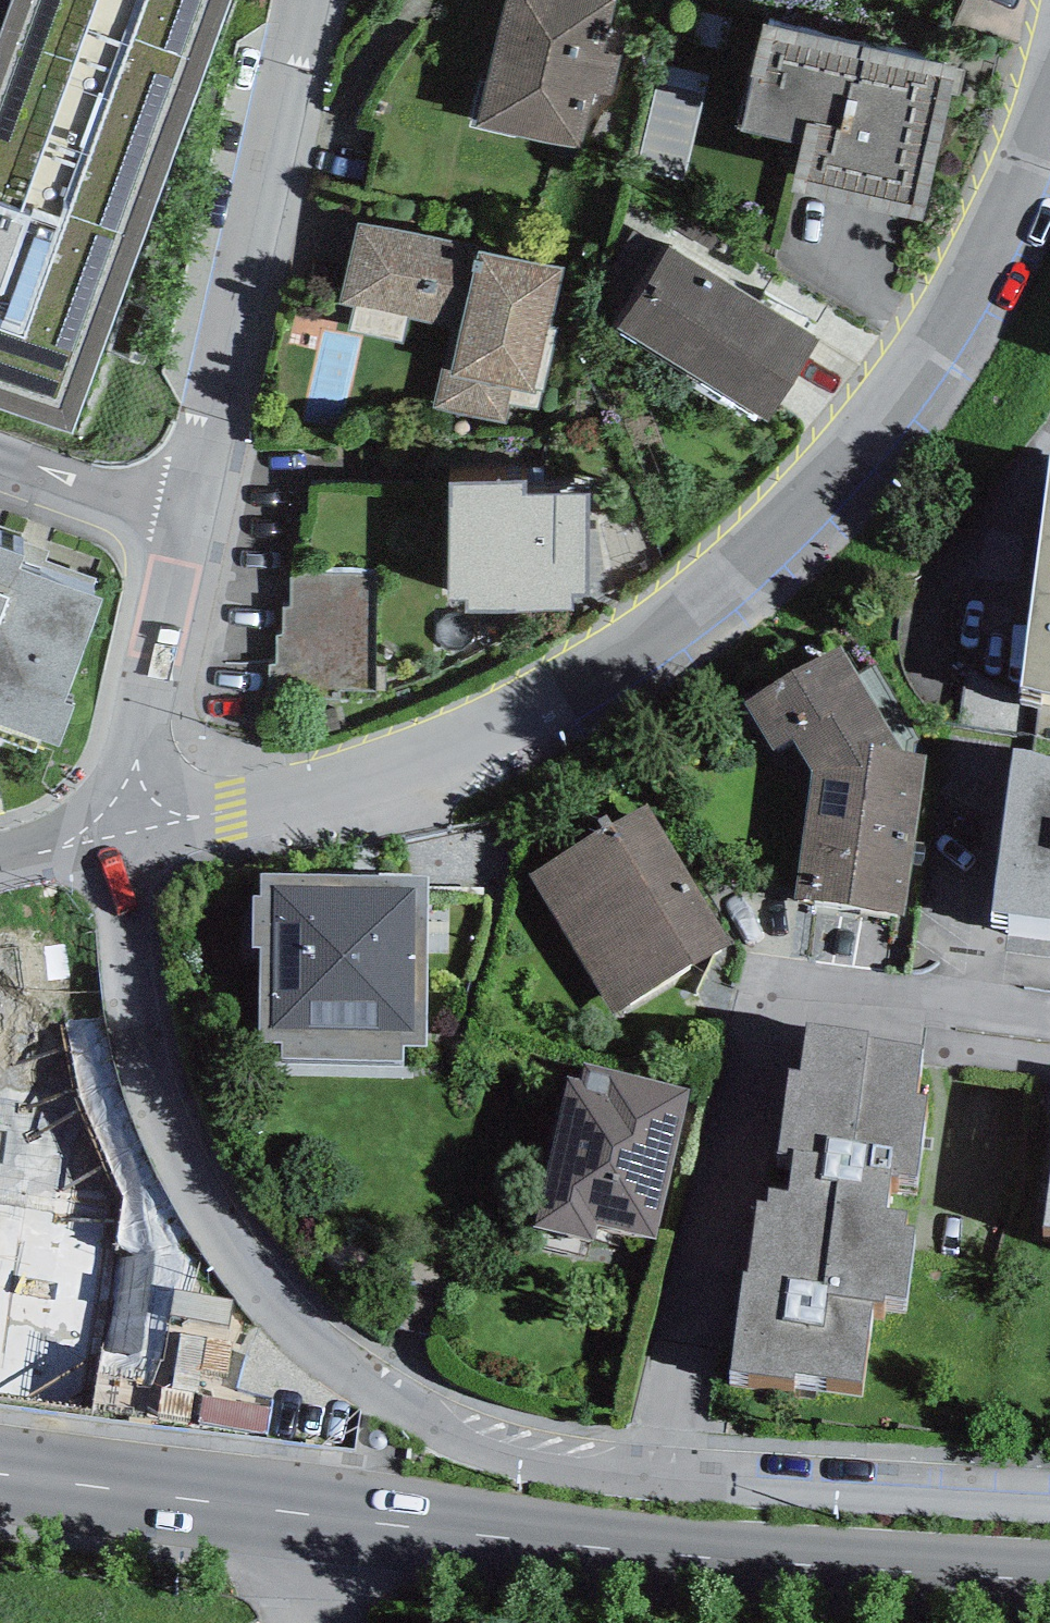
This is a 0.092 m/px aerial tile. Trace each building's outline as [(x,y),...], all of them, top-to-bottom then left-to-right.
[(0,35),(0,408),(70,433),(230,0),(13,0),(0,35)] [(615,0),(505,0),(478,124),(581,147),(593,91),(611,95),(620,54),(603,51),(615,0)] [(765,21),(741,126),(801,140),(790,188),(925,219),(959,64),(765,21)] [(481,246),(357,220),(340,301),(452,324),(435,408),(532,428),(536,407),(565,267),(481,249),(481,246)] [(823,332),(670,242),(619,329),(772,419),(823,332)] [(1049,709),(1049,470),(1046,470),(1016,705),(1049,709)] [(526,481),(465,482),(465,489),(451,489),(452,596),(466,596),(466,609),(573,609),(573,590),(587,590),(587,492),(526,493),(526,481)] [(61,746),(76,705),(66,702),(103,597),(21,567),(25,555),(0,546),(0,724),(61,746)] [(284,672),(378,676),(382,561),(287,558),(284,672)] [(842,667),(748,728),(774,773),(793,760),(814,793),(796,921),(905,932),(929,769),(907,767),(842,667)] [(957,760),(956,799),(999,800),(1000,761),(957,760)] [(1049,960),(1049,792),(1014,788),(992,952),(1049,960)] [(529,891),(615,1027),(731,954),(645,818),(529,891)] [(429,907),(260,906),(260,926),(253,926),(253,978),(260,978),(259,1066),(279,1066),(279,1082),(403,1083),(403,1069),(428,1069),(429,907)] [(870,1073),(807,1065),(801,1112),(786,1110),(778,1186),(773,1186),(766,1243),(756,1242),(748,1307),(741,1306),(729,1406),(795,1413),(796,1407),(863,1415),(872,1338),(885,1340),(885,1333),(906,1335),(914,1269),(906,1268),(908,1253),(886,1251),(891,1209),(918,1212),(927,1130),(917,1129),(922,1083),(869,1077),(870,1073)] [(657,1268),(689,1118),(588,1097),(585,1113),(565,1109),(533,1257),(595,1270),(598,1255),(657,1268)]
